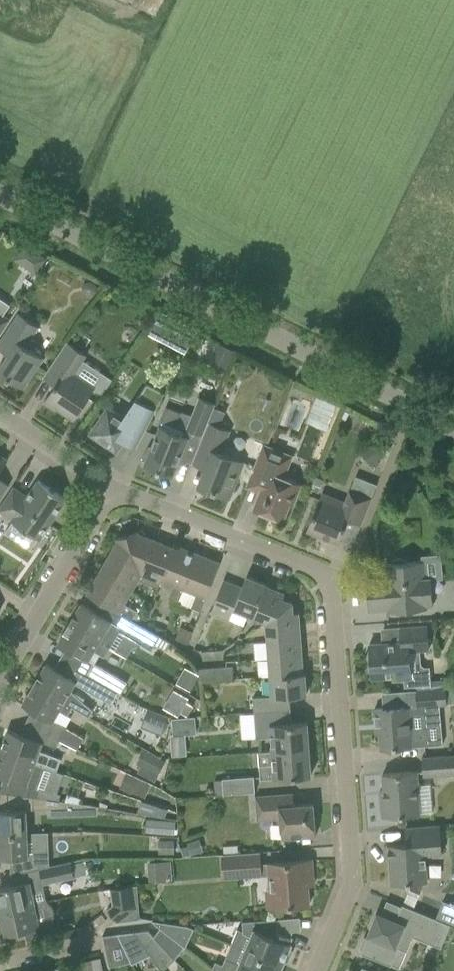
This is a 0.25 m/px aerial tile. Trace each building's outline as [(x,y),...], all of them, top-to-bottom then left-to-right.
[(24,243),(13,259),(36,274),(47,258),(24,243)] [(86,281),(82,286),(82,292),(87,296),(93,295),(97,291),(96,285),(92,281),(86,281)] [(196,331),(159,311),(152,324),(179,338),(174,347),(185,352),(196,331)] [(22,388),(43,358),(29,349),(34,341),(30,338),(38,326),(19,314),(11,325),(0,341),(0,349),(8,354),(0,366),(0,373),(9,379),(22,388)] [(3,327),(9,320),(2,315),(0,314),(0,333),(3,327)] [(223,380),(234,346),(201,335),(194,353),(214,359),(209,375),(223,380)] [(54,361),(42,377),(55,385),(43,402),(54,409),(55,408),(73,420),(84,403),(95,388),(101,392),(111,377),(84,359),(87,355),(67,342),(54,361)] [(91,434),(116,450),(120,444),(119,437),(125,436),(126,440),(137,446),(146,428),(164,393),(146,384),(123,419),(121,418),(120,415),(114,410),(111,411),(107,409),(102,417),(91,434)] [(316,396),(309,414),(329,421),(336,404),(316,396)] [(181,455),(193,460),(202,435),(203,435),(208,422),(215,403),(198,397),(191,414),(181,410),(181,412),(166,406),(157,428),(158,428),(151,446),(148,445),(141,460),(144,461),(143,464),(173,476),(181,455)] [(202,435),(193,460),(191,463),(204,468),(197,486),(229,499),(244,461),(220,452),(229,430),(208,422),(203,435),(202,435)] [(375,440),(365,449),(375,461),(385,453),(375,440)] [(253,508),(282,520),(289,503),(292,505),(300,484),(283,477),(292,456),(263,444),(257,461),(247,486),(260,492),(253,508)] [(355,477),(350,489),(371,497),(376,485),(355,477)] [(0,479),(0,497),(8,485),(0,479)] [(315,479),(310,491),(318,493),(322,481),(315,479)] [(10,519),(39,539),(66,499),(38,480),(26,496),(13,488),(0,508),(0,511),(11,518),(10,519)] [(307,530),(338,542),(348,519),(361,524),(371,497),(350,489),(343,508),(319,498),(314,511),(307,530)] [(116,538),(117,540),(138,579),(154,540),(138,533),(137,531),(116,538)] [(117,540),(99,573),(131,591),(138,579),(117,540)] [(174,548),(173,547),(154,540),(138,579),(158,587),(161,579),(174,548)] [(174,544),(173,547),(174,548),(161,579),(174,584),(169,598),(178,602),(184,588),(197,554),(174,544)] [(220,563),(197,554),(184,588),(196,593),(191,607),(200,611),(212,581),(220,563)] [(388,609),(388,611),(393,611),(426,609),(426,606),(432,606),(430,578),(424,579),(423,561),(405,562),(405,559),(392,560),(392,563),(384,564),(386,588),(367,590),(368,610),(388,609)] [(87,593),(122,614),(131,620),(137,611),(124,603),(131,591),(99,573),(87,593)] [(233,608),(253,616),(265,585),(266,586),(266,584),(246,576),(242,587),(223,579),(210,611),(229,619),(233,608)] [(253,616),(266,621),(292,602),(282,599),(284,593),(266,586),(265,585),(253,616)] [(266,621),(267,635),(300,633),(298,612),(292,612),(292,602),(266,621)] [(70,619),(68,623),(109,647),(126,657),(133,645),(137,644),(151,651),(159,637),(130,622),(131,620),(122,614),(116,624),(98,614),(81,603),(71,620),(70,619)] [(109,647),(68,623),(66,627),(67,627),(57,644),(75,654),(87,661),(93,651),(103,657),(109,647)] [(369,644),(371,678),(392,676),(392,680),(403,679),(404,687),(431,685),(430,670),(404,672),(403,659),(410,659),(409,651),(428,649),(426,625),(400,627),(401,641),(369,644)] [(267,635),(269,655),(301,653),(300,633),(267,635)] [(269,655),(270,676),(303,673),(301,653),(269,655)] [(85,674),(117,692),(120,694),(127,682),(92,662),(85,674)] [(35,680),(33,684),(73,707),(72,707),(89,717),(93,711),(83,701),(85,698),(70,690),(76,681),(46,664),(36,680),(35,680)] [(176,682),(189,689),(198,673),(185,666),(176,682)] [(198,669),(199,681),(233,679),(232,666),(198,669)] [(253,697),(254,712),(282,710),(281,696),(306,694),(304,673),(303,673),(270,676),(272,695),(253,697)] [(117,692),(85,674),(79,685),(110,704),(117,692)] [(73,707),(33,684),(31,688),(32,688),(22,704),(39,714),(52,722),(59,710),(68,715),(72,707),(73,707)] [(445,688),(416,690),(417,706),(425,706),(446,704),(445,688)] [(445,688),(446,704),(453,703),(453,688),(445,688)] [(187,701),(181,711),(187,715),(193,705),(187,701)] [(394,708),(374,709),(375,725),(379,725),(381,749),(401,747),(412,747),(442,744),(440,718),(426,719),(425,706),(417,706),(409,707),(394,708)] [(147,708),(143,726),(164,731),(168,713),(147,708)] [(270,737),(271,750),(308,748),(306,722),(283,724),(282,710),(254,712),(256,738),(270,737)] [(194,733),(193,718),(173,720),(174,734),(194,733)] [(59,739),(59,740),(77,749),(83,738),(58,723),(51,735),(59,739)] [(0,750),(0,751),(56,771),(61,758),(39,750),(42,742),(7,730),(0,750)] [(56,747),(59,740),(59,739),(51,735),(48,744),(56,747)] [(158,781),(167,757),(144,748),(135,773),(158,781)] [(271,750),(258,753),(260,779),(311,776),(308,748),(271,750)] [(27,796),(52,799),(54,794),(56,794),(63,774),(56,771),(0,751),(0,775),(26,785),(27,784),(30,786),(27,796)] [(423,776),(453,773),(453,755),(421,757),(423,776)] [(145,797),(151,780),(125,771),(119,788),(145,797)] [(382,774),(384,797),(380,797),(382,817),(420,814),(416,771),(382,774)] [(222,778),(223,794),(255,792),(253,776),(222,778)] [(28,833),(27,810),(66,808),(65,801),(52,799),(27,796),(7,793),(8,810),(0,810),(0,834),(28,833)] [(276,823),(280,822),(282,838),(315,836),(313,804),(293,805),(293,794),(256,797),(257,814),(276,813),(276,823)] [(143,801),(139,813),(164,817),(167,809),(143,801)] [(425,854),(442,853),(439,825),(405,827),(406,844),(388,845),(391,884),(411,882),(427,881),(425,854)] [(10,874),(36,869),(36,856),(29,856),(28,833),(0,834),(0,857),(10,857),(10,874)] [(259,852),(222,854),(224,877),(238,877),(237,865),(260,864),(259,852)] [(172,860),(149,860),(149,879),(172,879),(172,860)] [(268,863),(269,875),(271,906),(309,904),(307,878),(313,878),(312,860),(268,863)] [(0,911),(34,903),(32,891),(43,889),(43,885),(74,878),(71,861),(36,869),(10,874),(13,884),(0,887),(0,910),(0,911)] [(112,904),(107,909),(117,921),(140,918),(135,885),(109,889),(112,904)] [(34,903),(0,911),(5,934),(24,930),(27,940),(54,934),(51,921),(39,924),(34,903)] [(450,924),(449,924),(401,904),(395,920),(376,913),(367,935),(366,938),(363,937),(359,948),(362,949),(360,953),(390,965),(391,963),(399,945),(407,948),(412,936),(440,947),(450,924)] [(237,929),(231,945),(282,965),(284,960),(287,962),(292,950),(288,949),(291,944),(288,943),(291,937),(278,931),(277,918),(242,922),(243,931),(237,929)] [(152,921),(159,928),(161,929),(184,947),(193,928),(187,926),(152,920),(152,921)] [(161,929),(154,937),(175,960),(184,947),(161,929)] [(134,932),(150,955),(161,970),(162,970),(175,960),(154,937),(147,930),(134,932)] [(131,964),(150,955),(134,932),(117,934),(131,964)] [(215,970),(281,970),(280,970),(282,965),(231,945),(222,965),(215,962),(212,969),(215,970)]
